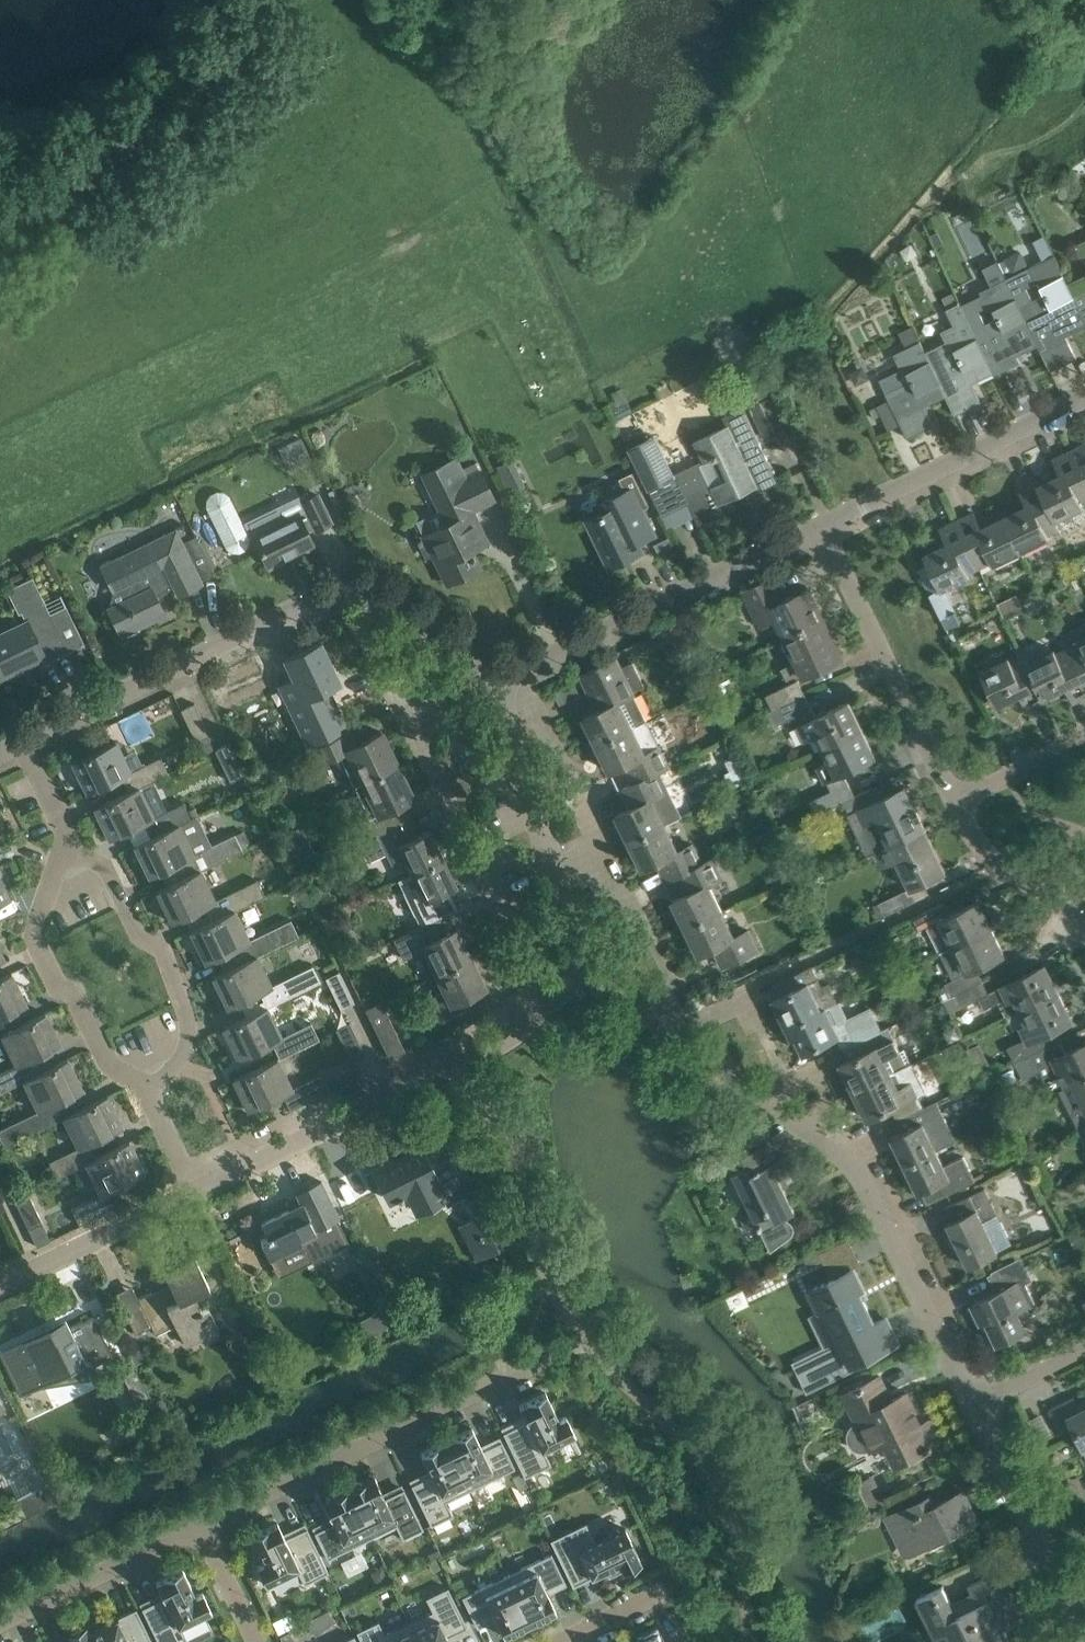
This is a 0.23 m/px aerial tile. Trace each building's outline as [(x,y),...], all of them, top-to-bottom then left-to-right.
[(943,246),(937,234),(928,238),(934,250),(943,246)] [(1035,241),(1044,259),(1030,266),(1013,274),(1007,277),(1020,306),(1032,332),(1037,342),(1050,370),(1051,369),(1050,367),(1072,356),(1072,358),(1075,357),(1075,358),(1076,357),(1068,339),(1065,333),(1084,323),(1084,321),(1079,309),(1080,309),(1067,283),(1068,283),(1054,255),(1053,255),(1044,237),(1035,241)] [(1074,244),(1082,260),(1084,258),(1084,239),(1074,244)] [(1068,283),(1067,283),(1080,309),(1079,309),(1084,321),(1084,274),(1068,283)] [(1020,306),(1007,277),(989,286),(980,290),(982,294),(961,304),(973,329),(972,329),(993,372),(994,375),(1020,362),(1016,352),(1037,342),(1032,332),(1020,306)] [(972,382),(993,372),(972,329),(973,329),(961,304),(960,302),(946,309),(954,324),(940,331),(947,343),(926,353),(934,369),(933,369),(946,395),(945,395),(955,414),(981,402),(972,382)] [(901,369),(879,379),(907,438),(934,425),(924,405),(945,395),(946,395),(933,369),(934,369),(926,353),(920,340),(905,348),(893,353),(901,369)] [(758,396),(748,402),(763,434),(774,429),(758,396)] [(645,430),(626,438),(631,449),(632,449),(662,515),(689,502),(695,516),(699,523),(733,507),(728,497),(756,484),(759,491),(779,481),(742,406),(740,401),(725,408),(727,413),(723,415),(727,425),(696,440),(706,461),(701,463),(700,463),(710,484),(686,496),(674,473),(665,455),(658,458),(649,437),(645,430)] [(300,436),(279,447),(285,460),(293,456),(297,464),(310,457),(300,436)] [(1070,450),(1084,481),(1084,443),(1070,450)] [(1055,520),(1083,507),(1081,503),(1084,501),(1084,481),(1070,450),(1053,458),(1060,474),(1039,484),(1038,485),(1055,520)] [(506,490),(521,485),(512,458),(496,463),(506,490)] [(455,460),(423,475),(447,524),(424,536),(447,583),(478,568),(470,550),(486,542),(470,511),(492,500),(479,472),(464,479),(455,460)] [(603,512),(586,520),(610,567),(643,551),(639,542),(656,534),(643,508),(649,505),(632,471),(619,477),(626,490),(616,495),(599,503),(603,512)] [(1026,505),(1004,516),(1021,551),(1049,538),(1047,534),(1056,530),(1060,539),(1063,537),(1059,528),(1055,520),(1038,485),(1039,484),(1037,480),(1019,489),(1026,505)] [(251,542),(227,495),(225,494),(223,493),(220,492),(218,492),(215,492),(213,493),(210,494),(208,496),(207,498),(205,500),(204,502),(204,504),(203,507),(227,554),(230,555),(233,555),(236,555),(239,555),(242,554),(244,552),(246,550),(248,548),(250,545),(251,542)] [(315,530),(330,522),(317,494),(302,502),(307,511),(299,515),(298,513),(283,521),(277,509),(249,523),(254,535),(252,536),(268,567),(286,558),(285,557),(294,553),(294,554),(313,545),(306,531),(314,527),(315,530)] [(973,511),(956,520),(979,567),(991,562),(992,565),(1021,551),(1004,516),(981,527),(973,511)] [(918,568),(918,569),(947,629),(957,624),(962,621),(946,588),(969,576),(968,573),(979,567),(956,520),(939,528),(947,544),(924,555),(928,564),(918,568)] [(175,528),(100,564),(112,589),(118,586),(124,598),(106,606),(120,635),(149,621),(145,614),(159,607),(154,595),(172,586),(176,594),(201,582),(175,528)] [(5,588),(21,620),(0,630),(0,677),(41,658),(43,662),(83,642),(59,593),(64,604),(49,611),(31,575),(5,588)] [(776,618),(785,636),(823,617),(808,587),(782,599),(771,577),(743,590),(760,625),(776,618)] [(1037,606),(1045,602),(1043,598),(1043,597),(1039,590),(1031,594),(1037,606)] [(842,657),(823,617),(785,636),(797,660),(781,668),(787,679),(802,671),(804,676),(842,657)] [(1061,634),(1067,647),(1084,683),(1084,623),(1072,629),(1061,634)] [(669,626),(659,630),(664,641),(674,637),(669,626)] [(279,685),(296,721),(307,744),(345,727),(326,687),(338,682),(320,642),(285,659),(294,678),(279,685)] [(1067,647),(1056,652),(1054,648),(1026,662),(1043,698),(1044,697),(1065,687),(1073,702),(1084,697),(1084,683),(1067,647)] [(1046,701),(1044,697),(1043,698),(1026,662),(1022,654),(1010,659),(1009,656),(980,670),(997,705),(1020,694),(1028,710),(1046,701)] [(597,744),(632,727),(646,720),(632,690),(644,684),(633,661),(621,666),(616,657),(581,674),(598,710),(584,716),(597,744)] [(766,695),(773,709),(805,693),(798,679),(766,695)] [(817,735),(823,748),(862,729),(849,700),(816,716),(805,693),(773,709),(768,711),(775,725),(796,715),(800,724),(798,725),(806,741),(817,735)] [(194,703),(180,710),(196,741),(210,735),(194,703)] [(669,766),(659,746),(645,753),(632,727),(597,744),(611,771),(625,764),(634,782),(634,783),(657,772),(669,766)] [(862,729),(823,748),(829,760),(818,766),(825,782),(827,781),(832,790),(811,800),(818,814),(844,801),(855,796),(844,773),(876,757),(862,729)] [(339,754),(354,786),(397,764),(381,732),(354,745),(347,731),(310,750),(317,765),(339,754)] [(207,737),(196,742),(203,756),(214,750),(207,737)] [(168,774),(168,773),(160,757),(131,772),(116,741),(72,762),(87,794),(121,777),(128,791),(128,792),(138,787),(138,788),(168,774)] [(217,749),(215,750),(230,782),(244,775),(229,744),(217,749)] [(363,820),(371,835),(408,817),(401,802),(413,797),(397,764),(354,786),(369,817),(363,820)] [(616,814),(630,841),(665,824),(679,817),(657,772),(634,783),(634,782),(619,789),(628,808),(616,814)] [(877,852),(925,828),(904,786),(877,800),(871,788),(855,796),(844,801),(850,814),(863,808),(869,820),(863,823),(877,852)] [(128,791),(94,808),(109,839),(143,823),(150,837),(151,838),(178,825),(190,819),(186,811),(182,803),(153,817),(138,788),(138,787),(128,792),(128,791)] [(195,807),(186,811),(190,819),(197,815),(199,815),(195,807)] [(190,819),(178,825),(151,838),(150,837),(134,845),(149,876),(183,860),(190,874),(190,875),(200,870),(201,871),(242,851),(235,835),(212,845),(197,815),(190,819)] [(411,872),(442,857),(429,829),(417,835),(408,817),(371,835),(360,840),(370,861),(385,853),(391,864),(404,858),(411,872)] [(702,863),(701,863),(692,844),(678,851),(665,824),(630,841),(643,869),(655,863),(664,882),(678,875),(678,874),(702,863)] [(925,828),(877,852),(884,865),(900,858),(913,886),(878,903),(885,916),(925,896),(919,884),(945,871),(925,828)] [(311,846),(295,854),(301,867),(318,859),(311,846)] [(406,894),(421,925),(457,907),(448,890),(456,886),(442,857),(411,872),(398,878),(406,894)] [(673,900),(686,927),(721,910),(709,884),(723,877),(713,857),(701,863),(702,863),(678,874),(678,875),(687,893),(673,900)] [(190,874),(156,891),(171,922),(205,906),(212,920),(213,921),(234,910),(235,911),(265,897),(257,880),(215,901),(201,871),(200,870),(190,875),(190,874)] [(10,899),(0,879),(0,904),(10,899)] [(328,891),(312,899),(321,916),(322,917),(338,909),(337,908),(328,891)] [(991,927),(978,900),(951,914),(945,902),(913,917),(919,930),(927,926),(940,952),(991,927)] [(424,947),(437,974),(470,958),(462,942),(472,938),(457,907),(421,925),(393,939),(402,958),(424,947)] [(249,941),(235,911),(234,910),(213,921),(212,920),(190,931),(205,962),(239,946),(246,960),(246,961),(256,956),(257,957),(299,937),(291,920),(249,941)] [(734,936),(721,910),(686,927),(699,954),(714,948),(723,967),(758,949),(749,930),(734,936)] [(991,927),(940,952),(953,979),(945,983),(951,995),(955,993),(983,981),(977,968),(1004,954),(991,927)] [(870,937),(858,943),(864,955),(871,957),(878,954),(870,937)] [(261,992),(268,1006),(269,1007),(267,1007),(267,1009),(321,983),(313,966),(271,986),(257,957),(256,956),(246,961),(246,960),(212,976),(227,1008),(261,992)] [(470,958),(437,974),(444,990),(432,996),(443,1018),(465,1008),(461,999),(484,988),(470,958)] [(983,981),(955,993),(961,1006),(979,997),(984,1008),(999,1001),(1007,1017),(1021,1010),(1058,992),(1045,964),(988,992),(983,981)] [(821,986),(811,966),(772,984),(778,996),(772,999),(786,1026),(826,1008),(837,1002),(828,983),(821,986)] [(339,971),(325,978),(340,1009),(354,1003),(339,971)] [(26,1004),(11,972),(0,978),(0,1017),(26,1004)] [(1027,1037),(1008,1047),(1015,1061),(1032,1053),(1060,1040),(1061,1039),(1056,1027),(1071,1020),(1058,992),(1021,1010),(1028,1024),(1021,1027),(1027,1037)] [(365,1009),(389,1058),(404,1051),(380,1001),(365,1009)] [(271,1043),(278,1057),(279,1058),(277,1059),(278,1060),(319,1040),(311,1024),(281,1038),(267,1009),(267,1007),(269,1007),(268,1006),(222,1028),(238,1059),(271,1043)] [(844,1047),(856,1041),(880,1029),(869,1007),(834,1025),(826,1008),(786,1026),(792,1038),(795,1036),(803,1052),(838,1035),(844,1047)] [(2,1035),(16,1064),(0,1072),(0,1092),(24,1081),(23,1080),(33,1075),(33,1074),(26,1060),(60,1044),(45,1012),(0,1034),(0,1035),(1,1034),(2,1035)] [(349,1022),(335,1029),(351,1061),(351,1060),(364,1054),(349,1022)] [(880,1029),(856,1041),(862,1053),(840,1063),(854,1091),(890,1073),(911,1063),(904,1048),(900,1050),(888,1025),(880,1029)] [(1015,1061),(1024,1079),(1041,1070),(1044,1077),(1059,1070),(1067,1086),(1084,1077),(1084,1043),(1066,1053),(1060,1040),(1032,1053),(1015,1061)] [(278,1057),(233,1079),(248,1111),(282,1094),(289,1109),(329,1090),(321,1074),(291,1088),(278,1060),(277,1059),(279,1058),(278,1057)] [(24,1081),(38,1110),(0,1129),(0,1138),(4,1147),(56,1122),(48,1106),(82,1090),(67,1058),(33,1074),(33,1075),(23,1080),(24,1081)] [(890,1073),(854,1091),(867,1119),(891,1107),(897,1119),(923,1106),(910,1082),(898,1088),(890,1073)] [(1060,1090),(1080,1129),(1080,1130),(1084,1127),(1084,1077),(1067,1086),(1060,1090)] [(96,1158),(95,1157),(88,1143),(122,1127),(107,1095),(63,1116),(78,1148),(48,1162),(57,1179),(86,1164),(86,1163),(96,1158)] [(903,1131),(891,1136),(905,1165),(936,1149),(956,1140),(948,1124),(939,1105),(936,1100),(935,1100),(923,1106),(897,1119),(903,1131)] [(86,1163),(86,1164),(100,1194),(71,1208),(78,1223),(118,1204),(110,1189),(144,1173),(129,1141),(95,1157),(96,1158),(86,1163)] [(779,1179),(796,1170),(789,1154),(777,1159),(768,1142),(742,1155),(748,1166),(733,1173),(751,1210),(740,1215),(747,1230),(758,1225),(760,1228),(762,1227),(771,1247),(788,1235),(789,1234),(790,1233),(791,1232),(791,1231),(791,1230),(791,1229),(791,1228),(791,1226),(791,1225),(790,1224),(789,1223),(787,1222),(786,1222),(784,1217),(795,1212),(779,1179)] [(415,1209),(442,1196),(447,1205),(465,1195),(451,1166),(433,1174),(419,1147),(365,1174),(371,1187),(381,1183),(389,1199),(394,1197),(395,1199),(402,1195),(401,1194),(406,1191),(415,1209)] [(944,1165),(936,1149),(905,1165),(918,1193),(929,1188),(935,1199),(975,1180),(963,1155),(944,1165)] [(6,1185),(8,1184),(0,1166),(0,1188),(6,1185)] [(267,1236),(259,1239),(268,1257),(302,1241),(306,1250),(311,1259),(342,1244),(331,1221),(335,1220),(338,1218),(320,1180),(295,1192),(297,1195),(298,1198),(301,1203),(289,1209),(260,1223),(267,1236)] [(982,1220),(997,1213),(985,1187),(953,1204),(959,1217),(947,1223),(968,1266),(997,1251),(982,1220)] [(27,1192),(13,1199),(28,1230),(42,1224),(27,1192)] [(490,1209),(485,1211),(470,1219),(487,1254),(507,1244),(490,1209)] [(827,1246),(804,1257),(808,1267),(822,1260),(832,1255),(828,1246),(827,1246)] [(1032,1279),(1021,1256),(990,1271),(1000,1290),(972,1304),(981,1324),(987,1321),(997,1343),(1025,1329),(1016,1311),(1035,1302),(1025,1282),(1032,1279)] [(141,1306),(125,1314),(127,1317),(135,1333),(151,1325),(155,1334),(175,1324),(184,1344),(217,1327),(208,1307),(202,1311),(201,1308),(193,1293),(209,1286),(195,1258),(164,1273),(169,1283),(172,1288),(154,1297),(151,1292),(138,1298),(141,1306)] [(793,1359),(792,1360),(807,1391),(871,1361),(868,1356),(897,1342),(885,1318),(873,1324),(858,1291),(862,1289),(853,1269),(831,1279),(810,1290),(819,1309),(823,1307),(840,1341),(824,1349),(794,1363),(793,1359)] [(381,1309),(358,1320),(366,1335),(389,1324),(381,1309)] [(0,1350),(0,1355),(20,1396),(22,1394),(21,1392),(39,1382),(41,1387),(44,1387),(68,1378),(96,1372),(98,1377),(100,1376),(95,1364),(112,1356),(110,1352),(107,1353),(100,1338),(103,1336),(102,1335),(94,1339),(86,1323),(94,1319),(93,1317),(93,1315),(69,1327),(67,1328),(63,1322),(22,1342),(2,1352),(0,1350)] [(135,1369),(123,1375),(133,1396),(145,1390),(145,1389),(136,1369),(135,1369)] [(869,1449),(871,1447),(871,1449),(886,1441),(897,1462),(932,1444),(932,1442),(939,1439),(929,1419),(920,1423),(913,1409),(915,1408),(906,1391),(891,1399),(879,1375),(842,1393),(855,1418),(856,1417),(858,1422),(856,1423),(854,1424),(852,1425),(850,1427),(849,1429),(848,1432),(848,1434),(847,1436),(848,1439),(848,1441),(850,1443),(851,1445),(853,1447),(855,1448),(857,1449),(859,1450),(862,1450),(864,1450),(866,1450),(869,1449)] [(524,1477),(550,1464),(543,1449),(575,1434),(566,1415),(558,1419),(545,1392),(519,1405),(526,1421),(503,1432),(522,1472),(524,1477)] [(1048,1409),(1060,1433),(1062,1432),(1072,1427),(1084,1454),(1084,1399),(1082,1401),(1084,1407),(1080,1409),(1074,1397),(1050,1408),(1048,1409)] [(501,1441),(483,1450),(472,1428),(446,1440),(470,1489),(514,1468),(501,1441)] [(446,1440),(420,1453),(431,1475),(411,1485),(431,1525),(452,1514),(446,1501),(470,1489),(446,1440)] [(522,1472),(512,1477),(519,1490),(529,1486),(524,1477),(522,1472)] [(873,1474),(857,1482),(871,1510),(887,1502),(873,1474)] [(372,1537),(396,1525),(402,1539),(423,1528),(403,1488),(385,1497),(374,1475),(348,1488),(372,1537)] [(21,1494),(16,1496),(26,1515),(57,1499),(48,1480),(21,1494)] [(348,1488),(322,1500),(333,1523),(314,1532),(327,1558),(372,1537),(348,1488)] [(933,1504),(929,1494),(884,1516),(903,1556),(978,1519),(963,1489),(933,1504)] [(264,1562),(257,1565),(266,1584),(297,1569),(304,1584),(328,1572),(307,1527),(285,1538),(277,1522),(251,1535),(264,1562)] [(572,1586),(619,1563),(622,1570),(641,1562),(624,1528),(595,1542),(585,1522),(550,1540),(572,1586)] [(439,1551),(430,1556),(432,1559),(434,1558),(441,1555),(439,1551)] [(545,1589),(564,1580),(551,1553),(506,1575),(530,1624),(556,1611),(545,1589)] [(142,1608),(158,1641),(184,1641),(187,1640),(180,1626),(212,1611),(202,1592),(195,1595),(182,1568),(156,1581),(163,1597),(142,1608)] [(967,1585),(972,1594),(952,1604),(942,1585),(917,1597),(935,1637),(948,1631),(953,1641),(997,1641),(1007,1637),(1003,1628),(1021,1619),(998,1571),(967,1585)] [(530,1624),(506,1575),(462,1596),(475,1623),(494,1614),(504,1636),(530,1624)] [(426,1597),(432,1611),(408,1622),(418,1641),(450,1641),(447,1637),(467,1627),(447,1587),(426,1597)] [(136,1608),(90,1630),(86,1623),(68,1632),(72,1641),(153,1641),(136,1608)] [(408,1622),(385,1634),(378,1620),(356,1631),(362,1641),(418,1641),(408,1622)] [(657,1627),(639,1637),(641,1641),(639,1641),(664,1641),(657,1627)] [(278,1638),(280,1641),(296,1641),(289,1633),(278,1638)]
